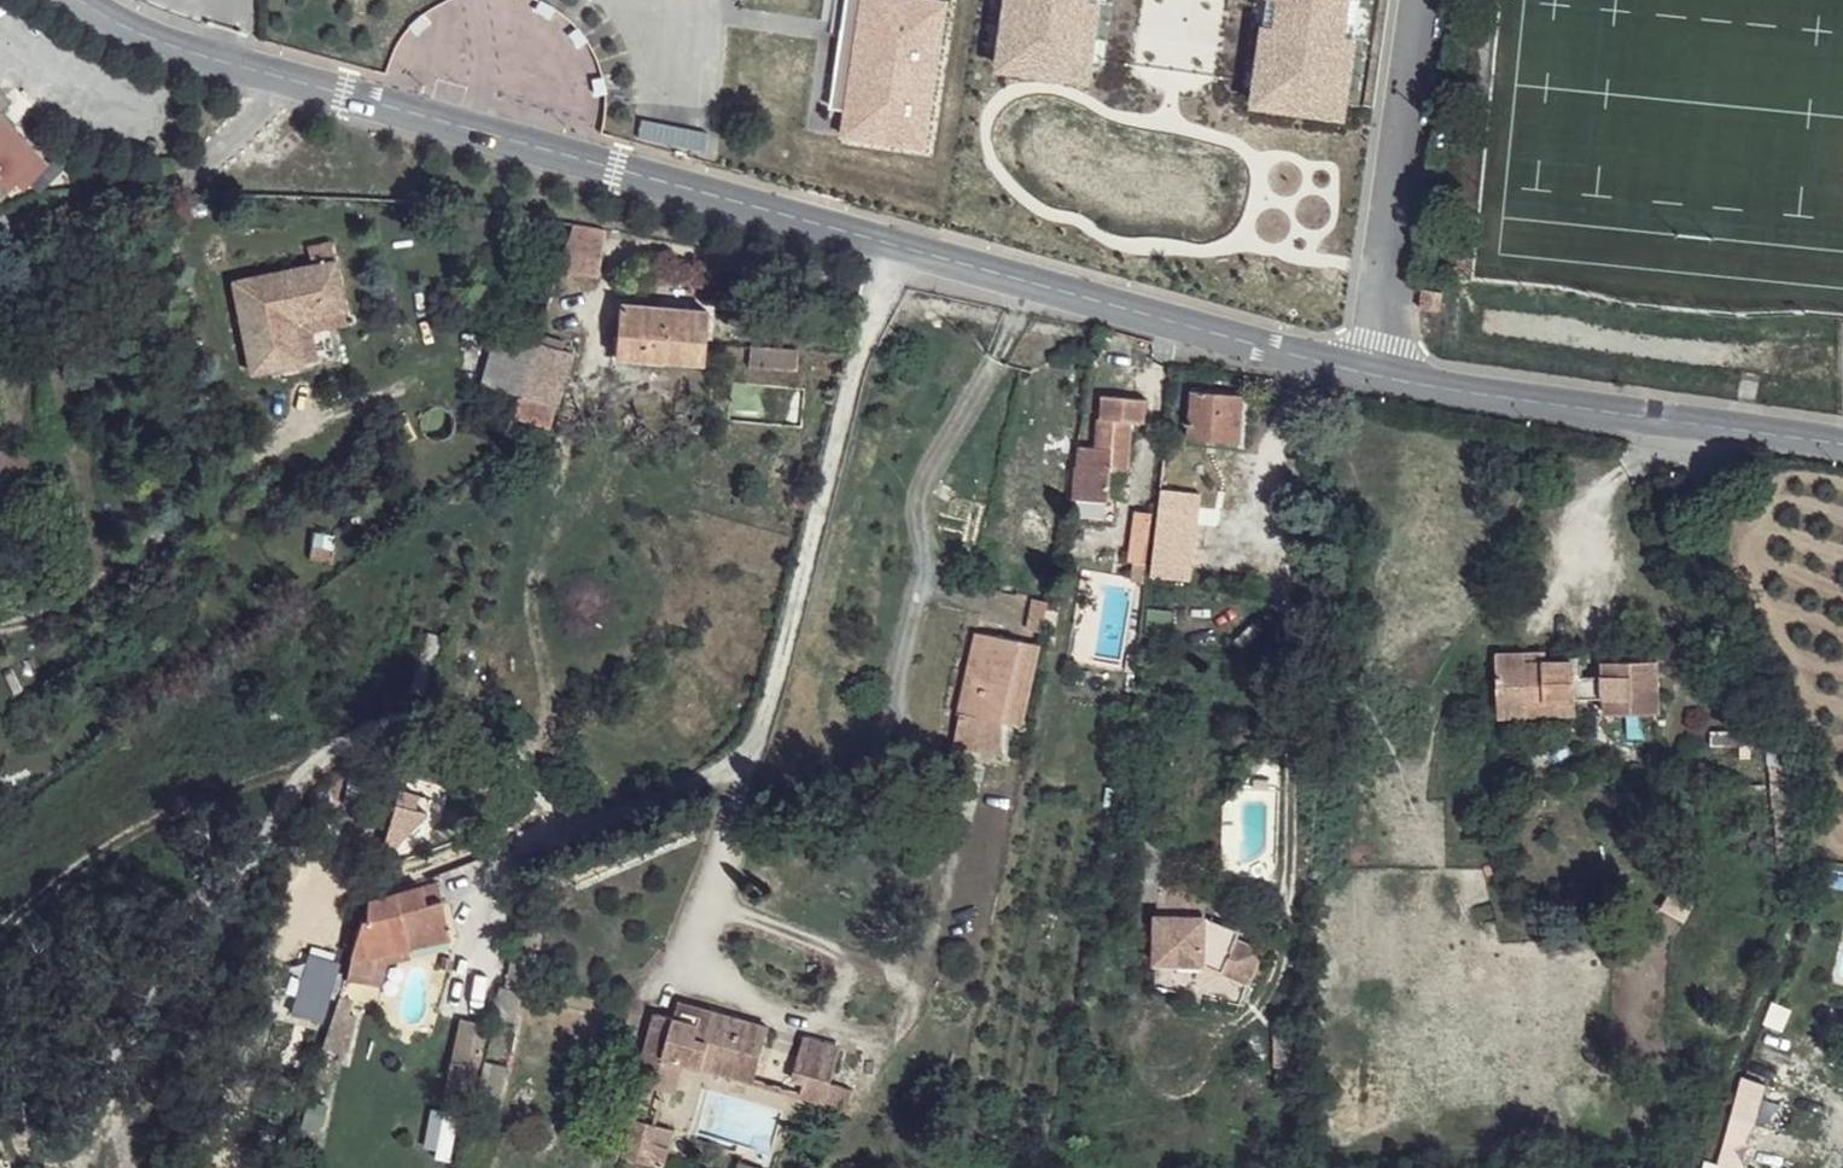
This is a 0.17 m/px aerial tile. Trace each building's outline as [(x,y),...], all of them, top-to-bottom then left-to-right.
[(815,109),(840,112),(837,136),(917,148),(938,4),(914,0),(831,0),(815,109)] [(993,56),(1088,67),(1097,0),(1000,0),(993,56)] [(1248,96),(1348,108),(1362,0),(1260,0),(1248,96)] [(0,89),(0,90),(10,101),(14,96),(4,86),(0,89)] [(0,110),(5,106),(10,101),(0,90),(0,110)] [(5,106),(0,110),(13,124),(17,119),(5,106)] [(8,183),(16,175),(23,182),(48,158),(13,124),(0,110),(0,175),(8,183)] [(598,228),(571,223),(563,248),(593,253),(598,228)] [(309,248),(313,267),(337,264),(333,245),(309,248)] [(337,264),(313,267),(237,281),(252,371),(280,366),(277,346),(300,342),(297,318),(325,313),(323,304),(343,301),(337,264)] [(1439,288),(1422,287),(1420,305),(1437,306),(1439,288)] [(619,300),(614,353),(702,361),(708,309),(619,300)] [(345,310),(343,301),(323,304),(325,313),(345,310)] [(518,398),(535,342),(496,330),(480,387),(518,398)] [(562,339),(537,332),(535,342),(518,398),(514,408),(550,419),(569,353),(559,350),(562,339)] [(747,341),(745,361),(794,365),(796,345),(747,341)] [(303,362),(300,342),(277,346),(280,366),(303,362)] [(1192,390),(1189,436),(1241,439),(1244,394),(1192,390)] [(1094,418),(1093,446),(1110,446),(1111,419),(1132,420),(1144,420),(1145,396),(1100,394),(1098,418),(1094,418)] [(1071,497),(1107,499),(1109,471),(1129,471),(1132,420),(1111,419),(1110,446),(1093,446),(1080,445),(1079,466),(1076,466),(1071,497)] [(1163,475),(1149,578),(1159,579),(1161,573),(1178,575),(1182,551),(1187,552),(1196,489),(1180,486),(1181,477),(1163,475)] [(1131,532),(1149,534),(1152,511),(1133,509),(1131,532)] [(314,531),(309,559),(332,563),(337,536),(314,531)] [(1144,579),(1149,534),(1131,532),(1127,558),(1133,559),(1132,577),(1144,579)] [(1048,617),(1051,600),(1033,595),(1029,613),(1048,617)] [(966,713),(985,632),(974,629),(957,710),(961,712),(966,713)] [(1019,639),(985,632),(966,713),(1002,720),(1019,639)] [(423,634),(402,692),(417,697),(437,639),(423,634)] [(1036,643),(1019,639),(1002,720),(1019,722),(1036,643)] [(1545,651),(1526,652),(1526,661),(1545,660),(1545,651)] [(1526,652),(1496,654),(1499,716),(1527,716),(1526,702),(1575,699),(1605,699),(1605,712),(1657,713),(1657,660),(1605,662),(1605,676),(1575,675),(1574,659),(1545,660),(1526,661),(1526,652)] [(1575,713),(1575,699),(1526,702),(1527,716),(1575,713)] [(966,713),(961,712),(954,743),(1002,756),(1002,720),(966,713)] [(1250,754),(1249,764),(1260,764),(1261,755),(1250,754)] [(1791,763),(1772,763),(1776,809),(1793,808),(1791,763)] [(401,791),(400,801),(415,803),(416,792),(401,791)] [(415,803),(400,801),(395,844),(405,845),(428,804),(415,803)] [(429,906),(423,884),(367,897),(366,917),(360,921),(345,970),(375,973),(381,953),(411,951),(400,913),(429,906)] [(1205,923),(1206,916),(1153,914),(1153,960),(1206,961),(1248,981),(1262,949),(1233,937),(1205,923)] [(1207,914),(1206,916),(1205,923),(1233,937),(1237,928),(1207,914)] [(375,973),(345,970),(344,978),(372,983),(375,973)] [(700,1006),(676,1000),(672,1016),(678,1018),(680,1011),(697,1016),(700,1006)] [(1775,1002),(1766,1024),(1782,1031),(1792,1009),(1775,1002)] [(635,1080),(664,1087),(672,1057),(680,1059),(700,1065),(705,1046),(757,1060),(767,1024),(700,1006),(697,1016),(680,1011),(678,1018),(672,1016),(654,1011),(635,1080)] [(840,1043),(802,1033),(791,1074),(803,1077),(799,1090),(846,1103),(852,1082),(831,1078),(840,1043)] [(705,1046),(700,1065),(752,1078),(757,1060),(705,1046)] [(664,1087),(671,1090),(680,1059),(672,1057),(664,1087)] [(1706,1161),(1704,1167),(1735,1167),(1746,1122),(1760,1081),(1742,1074),(1737,1088),(1733,1104),(1727,1127),(1717,1164),(1706,1161)] [(634,1117),(625,1155),(663,1165),(668,1144),(651,1140),(655,1122),(634,1117)] [(739,1157),(736,1167),(763,1167),(764,1164),(739,1157)]
